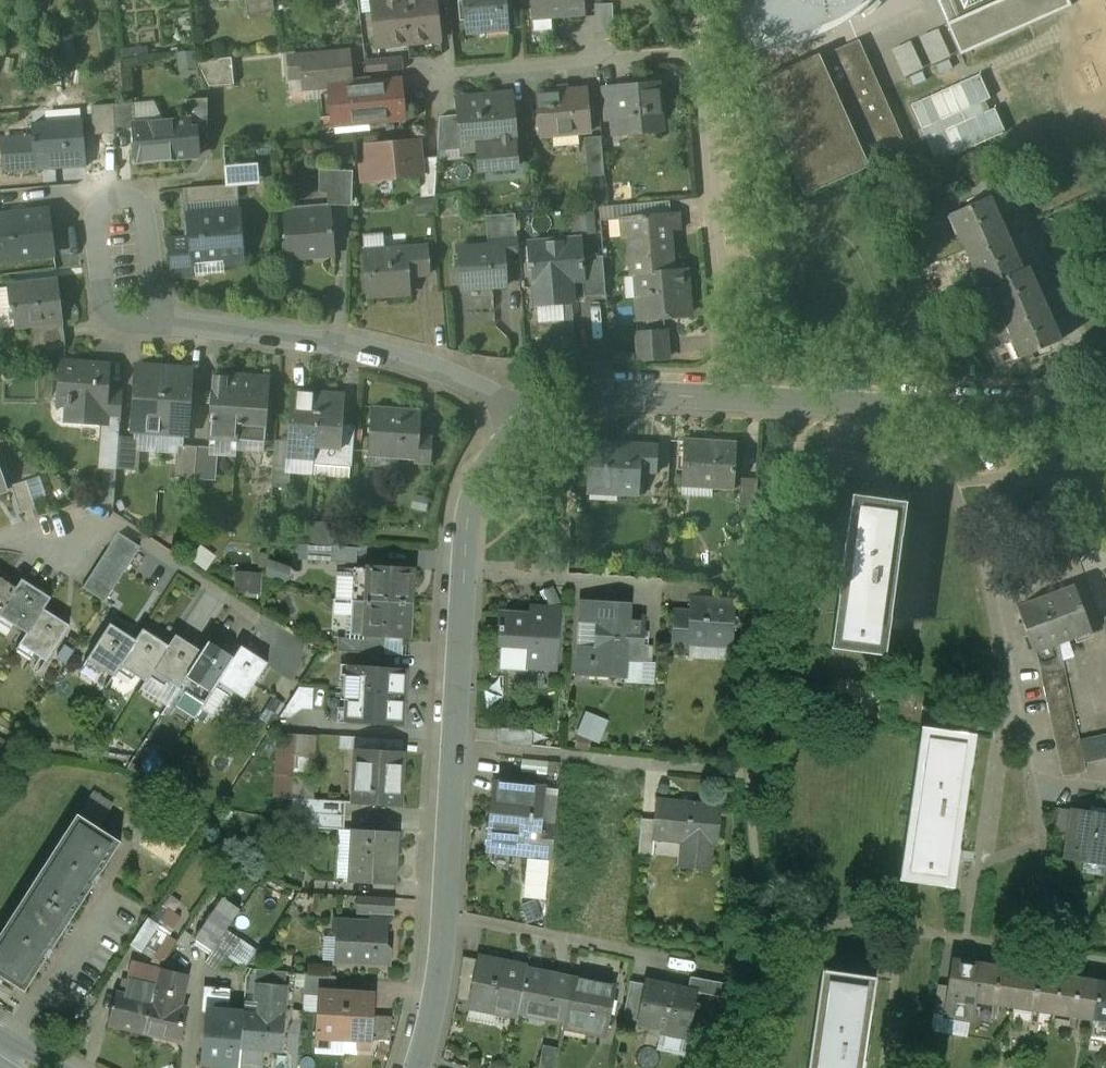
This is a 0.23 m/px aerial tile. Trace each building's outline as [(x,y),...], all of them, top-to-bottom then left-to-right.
[(248,17),(275,13),(273,0),(246,0),(248,17)] [(379,12),(373,13),(376,48),(408,44),(404,0),(378,0),(379,12)] [(408,44),(425,43),(425,36),(440,34),(437,6),(436,0),(404,0),(408,44)] [(466,36),(487,35),(487,28),(508,26),(508,33),(511,33),(508,0),(463,0),(466,36)] [(532,10),(551,8),(552,19),(584,16),(583,0),(532,0),(532,10)] [(946,25),(959,20),(950,0),(935,0),(946,25)] [(959,20),(946,25),(960,55),(1069,6),(1066,0),(950,0),(959,20)] [(614,28),(613,2),(598,3),(599,28),(614,28)] [(938,29),(918,38),(932,68),(952,59),(938,29)] [(908,149),(858,41),(820,59),(871,166),(908,149)] [(910,42),(890,52),(905,81),(924,72),(910,42)] [(349,52),(289,58),(290,79),(303,77),(305,90),(330,88),(330,85),(352,83),(349,52)] [(819,56),(754,87),(807,198),(871,168),(871,166),(820,59),(819,56)] [(232,58),(198,61),(198,65),(209,87),(235,85),(232,58)] [(380,60),(365,61),(366,74),(381,72),(380,60)] [(936,163),(1009,132),(984,72),(911,103),(936,163)] [(352,83),(330,85),(330,88),(334,122),(365,119),(365,123),(403,120),(401,106),(404,106),(401,83),(359,86),(359,82),(352,83)] [(659,85),(617,88),(619,120),(630,119),(632,135),(663,133),(659,85)] [(617,88),(604,89),(607,121),(619,120),(617,88)] [(588,91),(537,96),(541,136),(592,132),(588,91)] [(512,96),(457,102),(458,116),(460,140),(462,140),(503,136),(516,135),(512,96)] [(208,98),(186,100),(187,119),(189,119),(189,129),(196,129),(208,128),(208,98)] [(134,103),(113,105),(115,129),(135,127),(135,124),(135,123),(134,103)] [(113,105),(91,107),(94,136),(115,135),(115,129),(113,105)] [(458,116),(440,118),(438,152),(445,151),(463,150),(462,140),(460,140),(458,116)] [(187,120),(136,125),(135,123),(135,124),(135,127),(137,163),(139,163),(139,162),(162,160),(162,161),(164,161),(164,160),(190,158),(190,159),(192,159),(189,130),(196,130),(196,129),(189,129),(189,119),(187,119),(187,120)] [(83,120),(35,124),(38,171),(86,168),(83,120)] [(0,136),(0,139),(2,172),(33,170),(31,134),(0,136)] [(504,141),(496,142),(496,145),(492,145),(494,170),(517,168),(515,151),(512,151),(511,145),(517,144),(516,135),(503,136),(504,141)] [(601,137),(584,138),(588,178),(605,176),(601,137)] [(417,142),(368,146),(372,181),(419,176),(420,176),(419,160),(417,142)] [(463,150),(445,151),(446,160),(464,159),(463,150)] [(438,158),(419,160),(420,176),(419,176),(421,199),(435,197),(438,158)] [(239,184),(186,189),(187,205),(240,202),(239,184)] [(1002,228),(1000,229),(987,198),(953,213),(962,234),(959,235),(973,268),(976,267),(985,287),(990,285),(999,303),(995,304),(1010,339),(1013,338),(1022,358),(1056,343),(1041,310),(1045,309),(1040,298),(1037,299),(1023,268),(1018,270),(1004,240),(1007,239),(1002,228)] [(13,215),(12,214),(0,215),(0,262),(55,255),(50,209),(28,212),(29,213),(13,215)] [(241,211),(188,215),(190,236),(191,256),(193,256),(225,254),(225,264),(245,263),(241,211)] [(331,212),(285,217),(289,260),(308,258),(307,252),(332,250),(332,256),(335,256),(331,212)] [(680,213),(635,217),(637,235),(629,236),(631,254),(626,256),(627,266),(632,267),(633,276),(673,273),(673,272),(669,231),(681,230),(680,213)] [(516,229),(502,230),(503,246),(505,245),(506,256),(518,255),(516,229)] [(190,236),(169,238),(172,276),(194,275),(193,256),(191,256),(190,236)] [(580,240),(530,244),(529,243),(528,243),(530,263),(527,263),(527,270),(533,269),(535,284),(570,281),(583,280),(584,289),(599,287),(596,257),(582,258),(581,238),(580,238),(580,240)] [(503,246),(459,250),(462,289),(509,285),(506,256),(505,245),(503,246)] [(430,248),(364,254),(367,298),(412,294),(410,277),(432,275),(430,248)] [(599,287),(584,289),(584,297),(606,296),(603,256),(596,257),(599,287)] [(673,273),(633,276),(633,277),(639,276),(639,277),(645,276),(646,292),(640,292),(643,320),(687,316),(683,271),(673,272),(673,273)] [(570,281),(535,284),(537,306),(573,303),(573,301),(571,302),(564,304),(563,294),(572,293),(570,281)] [(58,282),(8,288),(11,312),(15,311),(17,329),(63,323),(58,282)] [(665,331),(638,334),(640,361),(667,359),(665,331)] [(111,365),(61,362),(59,398),(88,400),(87,417),(107,418),(109,393),(111,365)] [(164,368),(137,366),(132,431),(135,432),(134,438),(141,439),(140,452),(158,453),(164,368)] [(191,370),(164,368),(158,453),(177,454),(177,445),(184,446),(185,435),(187,435),(191,370)] [(241,378),(214,375),(210,423),(238,425),(241,378)] [(270,379),(241,378),(238,425),(266,427),(270,379)] [(122,394),(109,393),(107,418),(120,419),(122,394)] [(318,396),(293,394),(289,459),(313,461),(314,445),(318,396)] [(345,398),(318,396),(314,445),(341,447),(343,426),(345,398)] [(422,412),(372,409),(369,453),(399,455),(398,458),(415,459),(414,463),(431,464),(433,438),(420,437),(422,412)] [(238,425),(210,423),(209,438),(237,441),(238,425)] [(266,427),(238,425),(237,441),(265,443),(266,427)] [(355,427),(343,426),(341,447),(340,463),(338,463),(338,468),(352,469),(355,427)] [(134,438),(119,437),(117,470),(139,472),(140,452),(141,439),(134,438)] [(706,440),(685,439),(682,487),(734,490),(737,444),(706,442),(706,440)] [(657,444),(588,442),(586,495),(638,498),(639,473),(656,474),(657,444)] [(184,446),(177,445),(177,454),(175,478),(195,480),(198,447),(184,446)] [(341,447),(314,445),(313,461),(338,463),(340,463),(341,447)] [(211,448),(198,447),(195,480),(208,481),(211,448)] [(292,470),(274,468),(271,501),(289,503),(292,470)] [(117,470),(104,469),(101,505),(114,505),(117,470)] [(907,503),(852,495),(852,498),(853,498),(833,648),(831,647),(831,650),(886,657),(892,616),(890,616),(901,537),(902,537),(907,503)] [(141,547),(119,533),(111,544),(133,558),(141,547)] [(133,558),(111,544),(105,555),(126,569),(133,558)] [(357,547),(328,546),(328,563),(356,564),(357,547)] [(126,569),(105,555),(98,566),(119,580),(126,569)] [(272,561),(269,576),(290,580),(293,565),(272,561)] [(119,580),(98,566),(91,577),(112,591),(119,580)] [(414,570),(367,568),(365,602),(412,604),(414,570)] [(262,593),(264,573),(239,569),(236,589),(262,593)] [(17,588),(0,577),(0,614),(17,588)] [(112,591),(91,577),(83,588),(105,602),(112,591)] [(22,579),(17,588),(0,614),(0,616),(27,634),(28,634),(44,609),(51,598),(22,579)] [(1075,586),(1017,606),(1035,654),(1060,645),(1092,634),(1075,586)] [(734,603),(690,600),(689,613),(673,612),(671,648),(690,649),(690,643),(732,646),(734,603)] [(365,602),(352,601),(350,635),(410,638),(412,604),(365,602)] [(631,604),(597,601),(595,647),(595,654),(596,654),(613,655),(613,660),(615,660),(613,677),(642,679),(646,616),(630,615),(631,604)] [(44,609),(28,634),(27,634),(17,650),(21,645),(47,661),(70,626),(44,609)] [(530,617),(500,615),(499,633),(501,633),(500,646),(529,648),(528,667),(556,668),(559,611),(531,610),(530,617)] [(111,624),(88,660),(114,677),(121,666),(137,641),(111,624)] [(170,647),(144,630),(137,641),(121,666),(147,682),(154,672),(170,647)] [(170,647),(154,672),(179,688),(202,652),(177,636),(170,647)] [(202,652),(179,688),(205,705),(219,683),(235,658),(209,641),(202,652)] [(1060,645),(1037,654),(1047,703),(1071,698),(1060,645)] [(595,647),(579,646),(577,675),(595,676),(596,654),(594,655),(595,647)] [(268,664),(242,647),(235,658),(219,683),(245,700),(268,664)] [(613,655),(596,654),(595,676),(613,677),(615,660),(613,660),(613,655)] [(408,669),(347,666),(344,723),(404,727),(408,669)] [(205,705),(179,688),(171,701),(196,718),(205,705)] [(1071,698),(1047,703),(1063,777),(1087,772),(1071,698)] [(592,750),(595,740),(603,742),(612,718),(588,710),(577,744),(592,750)] [(535,730),(501,727),(500,743),(534,746),(535,730)] [(977,736),(922,727),(922,730),(924,730),(901,879),(899,879),(899,881),(954,889),(960,848),(959,848),(971,769),(972,769),(977,736)] [(295,775),(295,753),(319,753),(319,733),(278,733),(278,775),(295,775)] [(1087,734),(1089,759),(1105,758),(1105,733),(1087,734)] [(361,739),(362,748),(406,747),(406,738),(361,739)] [(404,751),(357,749),(355,803),(401,805),(404,751)] [(297,770),(313,769),(312,755),(296,757),(297,770)] [(547,787),(513,783),(512,793),(494,791),(488,847),(520,850),(520,848),(540,850),(540,852),(553,854),(556,823),(543,822),(547,787)] [(310,800),(292,798),(291,813),(310,814),(310,800)] [(346,802),(310,800),(310,814),(345,816),(346,802)] [(723,806),(657,800),(655,821),(654,841),(656,842),(683,844),(681,869),(713,872),(715,847),(719,848),(723,806)] [(1074,810),(1059,807),(1055,832),(1070,835),(1074,810)] [(1074,810),(1070,835),(1066,856),(1083,859),(1084,856),(1105,859),(1105,816),(1074,810)] [(310,814),(291,813),(290,827),(309,828),(310,814)] [(0,936),(0,975),(26,991),(122,842),(78,814),(0,936)] [(345,816),(310,814),(309,828),(344,830),(345,816)] [(655,821),(642,820),(639,855),(654,856),(656,842),(654,841),(655,821)] [(399,832),(353,830),(353,843),(357,844),(355,883),(397,885),(399,832)] [(550,861),(527,858),(523,898),(546,900),(550,861)] [(394,898),(359,896),(358,912),(373,913),(393,914),(394,898)] [(372,923),(334,921),(334,933),(337,937),(336,960),(390,963),(391,949),(386,943),(388,924),(393,919),(393,914),(373,913),(372,923)] [(156,929),(141,951),(154,959),(159,950),(168,937),(156,929)] [(227,930),(206,961),(218,970),(240,939),(227,930)] [(176,942),(168,937),(159,950),(168,956),(176,942)] [(517,965),(480,958),(480,960),(463,956),(456,1000),(473,1004),(474,1001),(491,1004),(490,1007),(518,1013),(519,1010),(527,969),(517,967),(517,965)] [(979,964),(955,961),(951,987),(946,1016),(971,1020),(974,1000),(973,1000),(979,964)] [(133,963),(126,994),(118,992),(110,1024),(144,1033),(160,970),(133,963)] [(1020,971),(979,964),(973,1000),(974,1000),(1014,1006),(1020,971)] [(574,977),(527,968),(527,969),(519,1010),(565,1020),(574,978),(574,977)] [(188,976),(160,969),(160,970),(144,1033),(180,1041),(188,1008),(180,1006),(188,976)] [(808,1067),(862,1067),(875,978),(823,970),(808,1067)] [(1060,977),(1020,971),(1014,1006),(1054,1013),(1060,977)] [(336,976),(306,974),(304,994),(318,995),(318,990),(335,991),(336,976)] [(1099,983),(1060,977),(1054,1013),(1094,1019),(1099,983)] [(617,987),(574,978),(565,1020),(563,1030),(607,1039),(617,987)] [(646,984),(631,981),(624,1017),(639,1020),(646,984)] [(663,987),(649,984),(649,982),(647,982),(646,984),(639,1020),(690,1031),(698,992),(664,985),(663,987)] [(1099,983),(1094,1019),(1105,1021),(1105,984),(1099,983)] [(287,987),(255,984),(253,1001),(258,1002),(256,1014),(284,1017),(287,987)] [(938,985),(933,1014),(946,1016),(951,987),(938,985)] [(231,991),(206,989),(204,1010),(228,1012),(231,991)] [(335,991),(318,990),(318,995),(316,1037),(344,1039),(347,994),(335,993),(335,991)] [(359,993),(359,994),(347,994),(344,1039),(373,1041),(373,1040),(375,1016),(376,994),(359,993)] [(228,1012),(204,1010),(201,1043),(241,1047),(244,1013),(228,1012)] [(256,1014),(244,1013),(241,1047),(281,1051),(284,1017),(256,1014)] [(393,1017),(375,1016),(373,1040),(391,1041),(393,1017)] [(1094,1019),(1091,1037),(1105,1040),(1105,1021),(1094,1019)] [(544,1046),(540,1067),(556,1067),(560,1049),(544,1046)]
